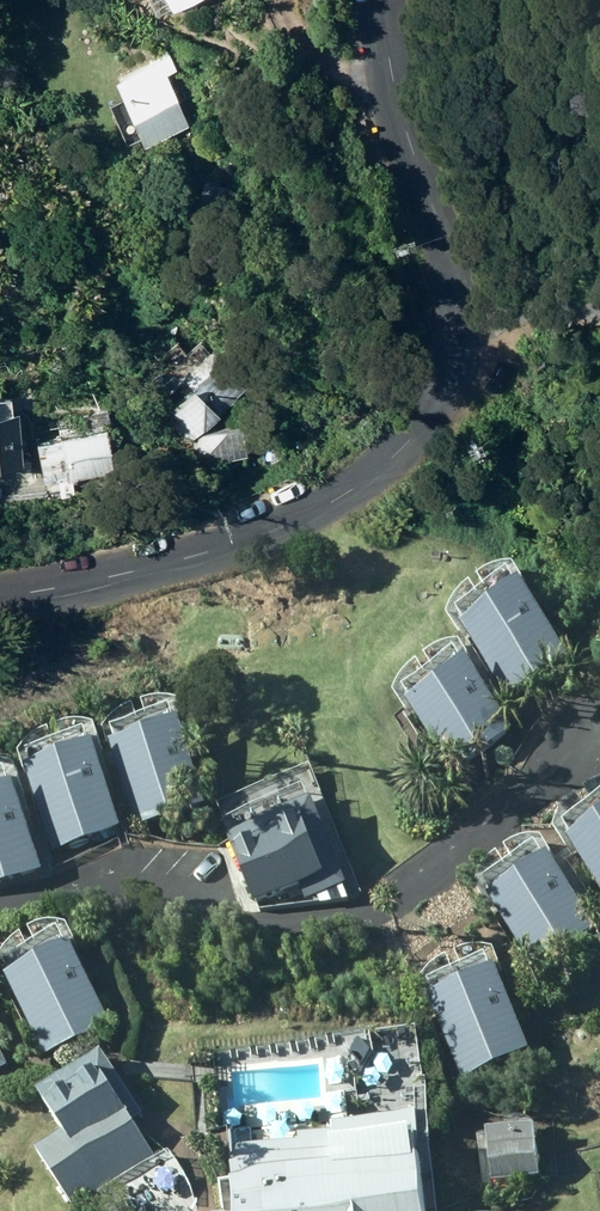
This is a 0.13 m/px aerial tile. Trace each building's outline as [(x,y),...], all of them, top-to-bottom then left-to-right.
[(205,0),(149,0),(150,2),(144,5),(153,22),(168,14),(171,18),(205,0)] [(143,153),(188,130),(164,82),(178,75),(170,60),(110,90),(143,153)] [(246,395),(206,357),(152,413),(191,451),(195,472),(246,461),(239,429),(206,437),(246,395)] [(177,379),(183,370),(179,360),(169,359),(162,368),(166,377),(177,379)] [(0,415),(0,472),(21,470),(15,413),(0,415)] [(106,435),(36,449),(47,503),(117,490),(106,435)] [(463,616),(507,691),(572,652),(523,570),(463,616)] [(406,692),(453,766),(517,726),(470,652),(406,692)] [(174,712),(172,705),(115,721),(117,731),(112,733),(136,818),(206,798),(180,710),(174,712)] [(91,738),(88,727),(30,743),(33,755),(26,757),(51,840),(121,820),(97,736),(91,738)] [(6,768),(0,769),(0,880),(45,867),(18,770),(8,773),(6,768)] [(231,830),(257,892),(297,874),(305,893),(345,876),(312,796),(231,830)] [(567,816),(572,823),(567,825),(599,880),(599,796),(567,816)] [(488,886),(535,962),(599,923),(551,844),(545,848),(540,841),(486,873),(493,883),(488,886)] [(66,935),(62,926),(7,952),(11,961),(5,963),(44,1048),(111,1018),(72,933),(66,935)] [(436,987),(433,989),(460,1067),(530,1043),(500,959),(489,962),(487,956),(432,975),(436,987)] [(102,1043),(39,1084),(66,1126),(36,1144),(77,1207),(155,1156),(136,1114),(144,1108),(102,1043)] [(488,1121),(491,1175),(539,1174),(537,1120),(488,1121)] [(233,1172),(236,1191),(213,1194),(215,1210),(426,1210),(418,1147),(233,1172)]
